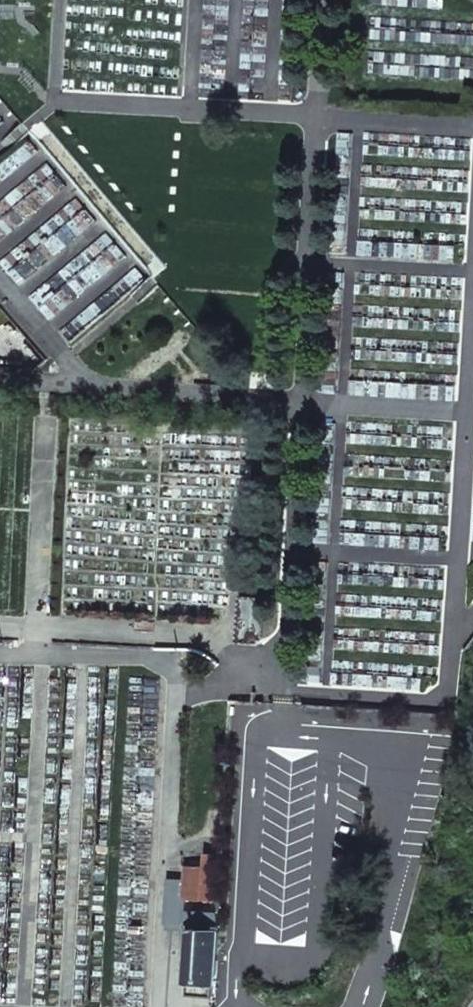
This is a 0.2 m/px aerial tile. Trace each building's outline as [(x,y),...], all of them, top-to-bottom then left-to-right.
[(193,934),(220,935),(222,854),(207,853),(206,867),(188,865),(188,880),(171,879),(168,922),(193,923),(193,934)] [(191,980),(218,981),(220,935),(193,934),(191,980)] [(191,995),(217,997),(218,981),(191,980),(191,995)]
